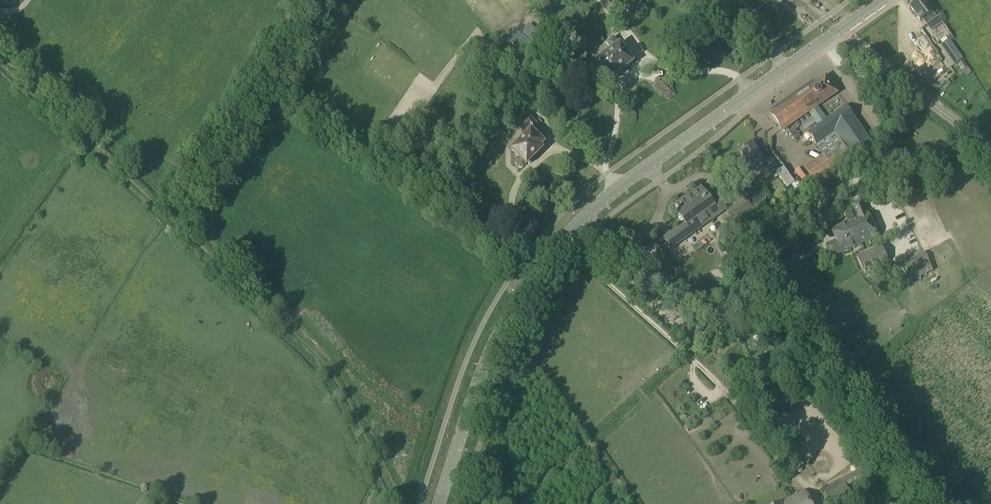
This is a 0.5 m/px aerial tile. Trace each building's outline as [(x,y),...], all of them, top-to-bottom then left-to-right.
[(935,18),(923,0),(921,0),(910,8),(920,21),(922,20),(925,25),(931,20),(934,24),(938,21),(935,18)] [(610,15),(617,25),(624,19),(617,9),(610,15)] [(953,32),(943,40),(958,59),(968,51),(953,32)] [(609,51),(597,60),(604,69),(599,72),(604,80),(609,77),(610,78),(615,78),(620,75),(621,71),(631,63),(618,45),(615,40),(614,38),(605,45),(609,51)] [(935,79),(940,84),(954,71),(950,66),(935,79)] [(825,77),(770,115),(781,131),(807,113),(816,126),(807,132),(816,145),(814,146),(823,159),(805,171),(815,186),(852,161),(850,158),(871,144),(845,106),(826,120),(817,106),(836,93),(825,77)] [(473,97),(466,93),(464,96),(470,101),(473,97)] [(457,103),(464,108),(468,102),(461,97),(457,103)] [(509,136),(517,144),(510,150),(518,158),(514,161),(514,163),(518,168),(522,168),(525,165),(541,150),(538,147),(542,144),(531,132),(537,126),(528,116),(527,117),(523,112),(509,126),(514,130),(513,131),(514,132),(509,136)] [(752,169),(762,161),(763,161),(751,145),(740,153),(744,159),(745,160),(739,164),(745,173),(751,169),(752,169)] [(763,163),(765,166),(770,174),(778,169),(770,159),(763,163)] [(775,175),(788,191),(795,186),(783,169),(775,175)] [(421,182),(424,177),(418,173),(415,178),(421,182)] [(668,248),(684,238),(725,209),(719,201),(712,206),(699,189),(673,207),(684,224),(678,229),(670,234),(669,232),(665,236),(666,237),(662,239),(668,248)] [(733,222),(751,209),(745,199),(726,212),(733,222)] [(841,252),(877,238),(868,213),(867,213),(862,201),(852,205),(857,217),(831,228),(836,239),(826,243),(831,255),(840,252),(841,252)] [(796,223),(812,216),(807,206),(792,213),(796,223)] [(862,272),(887,262),(881,247),(856,257),(862,272)] [(924,253),(903,262),(907,271),(908,270),(912,279),(930,271),(928,266),(930,266),(924,253)] [(822,490),(830,503),(844,503),(852,500),(878,486),(870,470),(865,472),(868,478),(847,489),(842,480),(822,490)] [(779,503),(810,503),(803,491),(779,503)]
